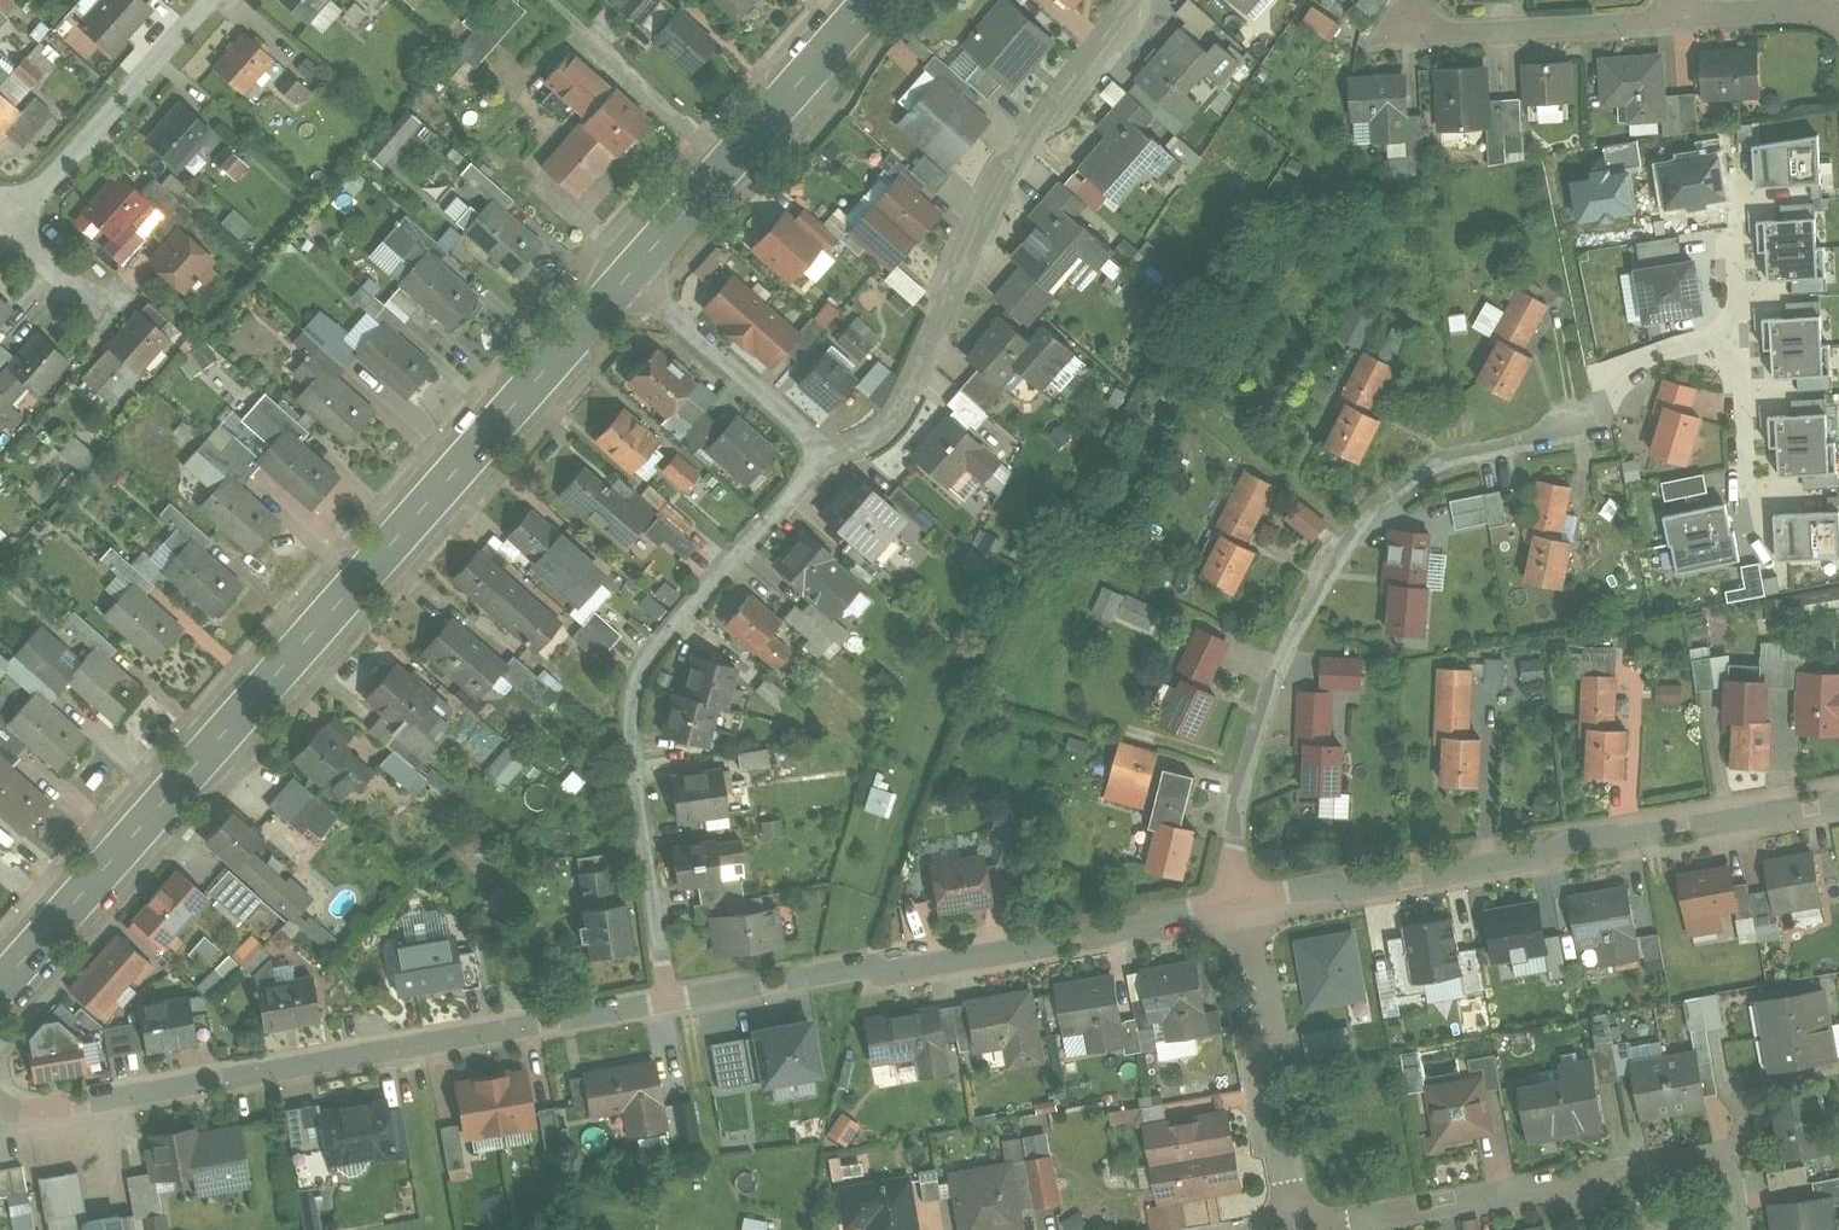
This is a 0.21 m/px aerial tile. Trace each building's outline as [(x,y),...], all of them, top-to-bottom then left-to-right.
[(83,26),(113,52),(152,7),(147,3),(144,0),(105,0),(83,26)] [(307,20),(325,0),(285,0),(307,20)] [(468,39),(480,50),(521,5),(516,0),(503,0),(468,39)] [(654,0),(610,0),(636,23),(639,26),(659,4),(654,0)] [(669,0),(665,0),(661,5),(659,4),(639,26),(636,23),(628,32),(648,49),(655,41),(691,73),(717,43),(669,0)] [(739,17),(754,0),(720,0),(739,17)] [(1248,9),(1256,0),(1238,0),(1248,9)] [(1381,0),(1354,0),(1346,18),(1369,28),(1381,0)] [(1053,41),(1009,1),(970,45),(986,59),(1007,78),(1014,84),(1053,41)] [(366,12),(356,2),(343,16),(354,26),(366,12)] [(1307,4),(1296,21),(1325,39),(1336,23),(1307,4)] [(479,5),(464,22),(472,29),(488,12),(479,5)] [(1184,24),(1138,77),(1188,121),(1190,120),(1175,107),(1209,68),(1223,81),(1242,60),(1219,40),(1212,49),(1184,24)] [(246,33),(215,67),(244,92),(274,58),(266,51),(257,42),(246,33)] [(270,47),(260,38),(257,42),(266,51),(270,47)] [(480,50),(468,39),(457,51),(477,68),(488,56),(480,50)] [(41,43),(15,71),(32,87),(54,63),(42,53),(47,48),(41,43)] [(1759,51),(1702,54),(1705,97),(1761,94),(1759,51)] [(614,89),(572,52),(547,81),(555,88),(577,107),(588,118),(614,89)] [(971,84),(936,53),(924,67),(927,69),(941,82),(942,81),(959,97),(971,84)] [(1663,56),(1604,60),(1606,102),(1640,100),(1641,118),(1664,117),(1666,117),(1665,94),(1663,56)] [(1007,78),(986,59),(969,78),(989,97),(1007,78)] [(1569,60),(1527,62),(1527,70),(1524,70),(1525,86),(1528,86),(1529,102),(1571,100),(1569,60)] [(1487,64),(1439,67),(1443,128),(1489,125),(1491,125),(1489,98),(1487,64)] [(10,77),(0,67),(0,88),(10,77)] [(927,69),(899,100),(911,110),(913,108),(916,111),(941,82),(927,69)] [(314,85),(296,70),(293,74),(311,89),(314,85)] [(311,89),(293,74),(280,88),(300,106),(313,91),(311,89)] [(1407,75),(1354,78),(1356,116),(1382,114),(1383,138),(1409,136),(1410,136),(1409,113),(1407,75)] [(941,82),(916,111),(913,108),(911,110),(910,111),(914,114),(904,125),(947,163),(986,120),(959,97),(942,81),(941,82)] [(651,119),(615,87),(614,89),(588,118),(584,123),(617,153),(619,154),(625,148),(628,151),(636,141),(633,138),(651,119)] [(577,107),(555,88),(542,102),(564,122),(577,107)] [(8,131),(24,113),(23,112),(0,92),(0,139),(8,131)] [(1131,92),(1110,117),(1120,125),(1083,168),(1120,201),(1136,182),(1124,171),(1138,155),(1168,181),(1186,161),(1155,134),(1154,136),(1146,129),(1158,115),(1131,92)] [(1680,94),(1682,132),(1699,129),(1697,92),(1680,94)] [(1680,94),(1665,94),(1666,117),(1664,117),(1665,135),(1682,132),(1680,94)] [(1522,96),(1505,97),(1507,129),(1524,128),(1522,96)] [(1505,97),(1489,98),(1491,125),(1489,125),(1490,130),(1507,129),(1505,97)] [(34,100),(23,112),(24,113),(8,131),(22,144),(50,114),(34,100)] [(182,105),(152,139),(181,165),(211,131),(182,105)] [(377,168),(416,122),(403,112),(365,157),(377,168)] [(1425,112),(1409,113),(1410,136),(1409,136),(1410,151),(1428,150),(1425,112)] [(617,153),(584,123),(545,167),(578,197),(617,153)] [(1507,129),(1490,130),(1492,163),(1509,160),(1507,129)] [(1818,135),(1755,146),(1757,185),(1821,180),(1818,135)] [(1696,140),(1698,155),(1701,155),(1723,151),(1721,136),(1696,140)] [(1604,145),(1608,170),(1615,169),(1642,164),(1638,140),(1604,145)] [(253,161),(233,143),(229,147),(249,165),(253,161)] [(249,165),(229,147),(217,161),(237,179),(249,165)] [(951,176),(926,153),(911,169),(937,192),(951,176)] [(1684,163),(1662,167),(1668,205),(1691,202),(1692,206),(1705,204),(1704,199),(1725,196),(1719,157),(1702,160),(1701,155),(1698,155),(1684,158),(1684,163)] [(517,200),(473,162),(463,174),(493,201),(494,200),(507,211),(517,200)] [(1596,178),(1574,182),(1580,218),(1602,215),(1603,220),(1616,218),(1615,213),(1635,210),(1629,172),(1616,174),(1615,169),(1608,170),(1595,172),(1596,178)] [(149,202),(119,175),(93,205),(91,203),(89,206),(90,207),(79,220),(96,234),(104,225),(117,237),(124,230),(130,223),(149,202)] [(182,200),(157,178),(145,191),(170,213),(182,200)] [(937,212),(900,179),(877,204),(914,237),(937,212)] [(1041,205),(1050,213),(1014,255),(1025,264),(1052,288),(1068,270),(1054,259),(1069,242),(1101,269),(1118,250),(1087,222),(1086,224),(1078,217),(1090,203),(1063,179),(1041,205)] [(197,214),(182,200),(170,213),(153,233),(165,243),(179,228),(183,230),(197,214)] [(507,211),(494,200),(493,201),(467,230),(517,273),(543,244),(507,211)] [(914,237),(877,204),(855,229),(855,230),(869,243),(892,263),(914,237)] [(839,236),(807,207),(795,221),(822,246),(827,251),(839,236)] [(229,208),(217,221),(235,237),(247,224),(229,208)] [(785,212),(756,245),(793,278),(822,246),(795,221),(785,212)] [(451,252),(408,214),(397,226),(418,244),(427,252),(428,252),(441,263),(451,252)] [(1816,217),(1760,220),(1761,251),(1768,251),(1770,278),(1826,275),(1825,247),(1818,247),(1816,217)] [(855,229),(852,226),(842,237),(860,253),(869,243),(855,230),(855,229)] [(183,230),(179,228),(165,243),(168,245),(154,261),(186,290),(193,283),(196,285),(207,272),(205,269),(214,258),(183,230)] [(140,244),(124,230),(117,237),(109,246),(125,260),(140,244)] [(1642,270),(1685,263),(1680,235),(1637,242),(1642,270)] [(418,244),(406,258),(405,256),(404,258),(414,267),(427,252),(418,244)] [(718,246),(695,271),(705,280),(728,255),(718,246)] [(441,263),(428,252),(427,252),(414,267),(402,281),(407,287),(423,300),(452,326),(479,297),(441,263)] [(1642,270),(1639,271),(1647,319),(1702,310),(1700,293),(1704,292),(1704,290),(1695,292),(1693,281),(1698,280),(1695,262),(1685,263),(1642,270)] [(1052,288),(1025,264),(1011,281),(1038,305),(1052,288)] [(766,305),(733,277),(708,306),(726,321),(724,324),(738,337),(766,305)] [(1038,305),(1011,281),(998,295),(1029,322),(1041,308),(1038,305)] [(386,305),(364,285),(353,297),(384,324),(384,323),(397,334),(406,323),(406,322),(386,305)] [(423,300),(407,287),(403,291),(400,288),(391,299),(386,305),(406,322),(411,317),(421,307),(419,305),(423,300)] [(1549,303),(1524,289),(1517,300),(1542,315),(1549,303)] [(912,303),(898,291),(891,299),(905,312),(912,303)] [(12,307),(0,296),(0,321),(12,307)] [(1542,315),(1517,300),(1497,334),(1523,349),(1542,315)] [(171,320),(150,301),(141,311),(162,330),(171,320)] [(1333,337),(1357,348),(1372,314),(1348,303),(1333,337)] [(798,333),(766,305),(738,337),(753,350),(755,347),(773,363),(786,348),(799,334),(798,333)] [(141,311),(111,346),(113,348),(85,378),(112,402),(140,372),(140,371),(170,337),(162,330),(141,311)] [(1033,338),(1004,313),(970,351),(983,363),(1003,380),(1021,360),(1031,368),(1046,351),(1033,338)] [(813,315),(798,333),(799,334),(786,348),(798,359),(826,326),(813,315)] [(858,315),(838,337),(863,359),(883,336),(858,315)] [(1822,315),(1765,317),(1767,348),(1774,348),(1776,375),(1832,372),(1831,344),(1823,344),(1822,315)] [(333,329),(331,331),(320,321),(312,321),(305,329),(346,365),(358,352),(359,352),(359,351),(333,329)] [(397,334),(384,323),(384,324),(359,351),(359,352),(358,352),(408,397),(434,367),(397,334)] [(1046,351),(1031,368),(1028,373),(1045,388),(1069,361),(1068,360),(1077,350),(1047,323),(1033,338),(1046,351)] [(346,365),(305,329),(294,341),(325,367),(325,366),(338,377),(348,367),(346,365)] [(1388,329),(1381,346),(1393,351),(1400,334),(1388,329)] [(0,379),(0,427),(5,421),(11,426),(23,414),(10,403),(27,384),(39,395),(71,359),(41,332),(0,379)] [(1523,349),(1497,334),(1493,341),(1500,345),(1481,378),(1511,396),(1535,355),(1523,349)] [(338,377),(325,366),(325,367),(294,341),(310,355),(296,371),(310,384),(299,396),(350,441),(376,411),(338,377)] [(0,347),(0,368),(12,355),(1,345),(0,347)] [(671,361),(657,349),(644,364),(641,361),(629,373),(633,376),(631,378),(670,413),(675,408),(688,394),(696,384),(682,371),(684,369),(673,359),(671,361)] [(827,350),(799,381),(830,409),(858,378),(827,350)] [(1396,365),(1369,351),(1362,364),(1389,378),(1396,365)] [(881,359),(859,384),(871,395),(893,370),(881,359)] [(1021,360),(1003,380),(1006,384),(1007,383),(1014,389),(1028,373),(1031,368),(1021,360)] [(1003,380),(983,363),(961,388),(984,409),(1006,384),(1003,380)] [(1389,378),(1362,364),(1344,398),(1372,412),(1389,378)] [(1697,389),(1667,380),(1656,416),(1665,418),(1653,456),(1687,467),(1700,423),(1688,419),(1697,389)] [(984,409),(961,388),(948,402),(972,424),(977,428),(989,414),(984,409)] [(310,430),(268,393),(258,404),(287,431),(288,430),(301,441),(310,430)] [(693,398),(688,394),(675,408),(693,424),(706,410),(706,409),(693,397),(693,398)] [(1372,412),(1344,398),(1340,405),(1348,409),(1330,443),(1361,459),(1383,418),(1372,412)] [(287,431),(258,404),(245,419),(274,446),(263,459),(264,460),(264,461),(312,505),(339,475),(301,441),(288,430),(287,431)] [(624,409),(598,438),(635,471),(661,442),(624,409)] [(719,422),(706,410),(693,424),(680,438),(695,452),(705,441),(704,440),(719,422)] [(949,416),(914,455),(947,484),(966,463),(983,478),(999,461),(965,431),(972,424),(959,412),(952,419),(949,416)] [(775,450),(735,416),(725,427),(719,422),(704,440),(705,441),(742,473),(752,462),(759,468),(775,450)] [(1830,445),(1829,417),(1773,418),(1773,450),(1781,450),(1781,476),(1837,475),(1836,445),(1830,445)] [(225,451),(210,437),(199,449),(228,475),(229,474),(242,486),(252,475),(225,451)] [(263,459),(238,437),(225,451),(252,475),(264,461),(264,460),(263,459)] [(242,486),(229,474),(228,475),(199,449),(186,463),(216,489),(202,504),(254,549),(280,520),(242,486)] [(700,474),(677,454),(664,468),(688,488),(700,474)] [(649,520),(585,464),(559,492),(587,517),(591,512),(627,544),(649,520)] [(1276,483),(1250,469),(1243,482),(1270,496),(1276,483)] [(1703,472),(1662,480),(1666,498),(1707,490),(1703,472)] [(870,487),(866,492),(851,479),(821,512),(851,539),(870,556),(872,554),(868,551),(879,538),(883,541),(904,517),(870,487)] [(1270,496),(1243,482),(1237,494),(1264,508),(1270,496)] [(923,504),(899,483),(888,496),(912,516),(923,504)] [(1504,488),(1486,492),(1492,521),(1493,525),(1511,521),(1504,488)] [(1492,521),(1486,492),(1451,500),(1457,529),(1492,521)] [(1569,498),(1540,492),(1529,539),(1537,540),(1529,578),(1563,586),(1574,540),(1561,537),(1569,498)] [(1264,508),(1237,494),(1219,528),(1246,542),(1264,508)] [(214,539),(172,501),(161,513),(178,528),(192,540),(192,539),(204,550),(214,539)] [(1328,524),(1300,502),(1290,514),(1317,537),(1328,524)] [(1728,507),(1668,519),(1673,548),(1676,548),(1681,574),(1742,562),(1736,534),(1733,535),(1728,507)] [(560,536),(531,511),(508,536),(537,562),(560,536)] [(697,545),(662,514),(653,525),(667,537),(665,539),(686,558),(697,545)] [(1838,558),(1838,514),(1777,517),(1779,561),(1838,558)] [(178,528),(166,542),(179,554),(192,540),(178,528)] [(1246,542),(1219,528),(1205,556),(1212,560),(1205,574),(1236,590),(1257,548),(1246,542)] [(1423,533),(1392,530),(1391,543),(1422,546),(1423,533)] [(835,558),(804,531),(789,547),(790,548),(777,563),(797,581),(798,579),(807,587),(808,595),(811,598),(831,615),(832,614),(859,583),(833,560),(835,558)] [(603,575),(560,536),(537,562),(535,564),(579,603),(603,575)] [(204,550),(192,539),(192,540),(179,554),(166,568),(167,569),(216,613),(242,584),(204,550)] [(884,564),(872,554),(870,556),(851,539),(843,549),(874,576),(884,564)] [(511,559),(489,540),(481,549),(502,569),(511,559)] [(1422,546),(1391,543),(1386,590),(1395,591),(1391,630),(1427,634),(1431,587),(1418,586),(1422,546)] [(134,565),(113,546),(103,557),(133,584),(134,583),(145,594),(155,583),(134,565)] [(481,549),(479,548),(455,575),(526,638),(524,641),(527,644),(530,641),(537,648),(561,621),(502,569),(481,549)] [(166,568),(147,551),(134,565),(155,583),(167,569),(166,568)] [(1760,563),(1742,567),(1746,586),(1726,590),(1728,600),(1766,593),(1760,563)] [(660,581),(648,592),(661,605),(673,594),(660,581)] [(145,594),(134,583),(133,584),(107,613),(157,658),(184,629),(145,594)] [(1146,634),(1157,608),(1101,583),(1090,609),(1146,634)] [(1786,618),(1838,614),(1838,586),(1784,589),(1786,618)] [(649,618),(660,610),(647,592),(636,600),(649,618)] [(781,620),(751,594),(738,609),(734,606),(723,618),(727,621),(725,622),(756,649),(757,648),(771,632),(781,620)] [(831,615),(811,598),(802,609),(834,637),(841,643),(852,631),(832,614),(831,615)] [(802,609),(796,604),(786,615),(811,636),(805,643),(819,655),(834,637),(802,609)] [(118,648),(76,610),(65,622),(95,648),(96,647),(109,658),(118,648)] [(594,610),(582,625),(609,649),(622,634),(594,610)] [(507,664),(454,618),(427,649),(468,685),(473,679),(485,689),(507,664)] [(109,658),(96,647),(95,648),(82,663),(67,649),(68,648),(42,625),(17,655),(59,692),(71,679),(120,722),(147,692),(109,658)] [(609,649),(582,625),(571,637),(604,666),(615,654),(609,649)] [(1229,640),(1201,627),(1196,638),(1223,652),(1229,640)] [(790,649),(771,632),(757,648),(777,665),(790,649)] [(1223,652),(1196,638),(1178,673),(1206,687),(1223,652)] [(17,655),(11,661),(0,651),(0,679),(8,669),(36,693),(11,721),(11,722),(32,741),(61,767),(88,737),(50,703),(59,692),(17,655)] [(737,665),(695,654),(684,694),(717,703),(726,705),(737,665)] [(1314,655),(1314,688),(1357,688),(1357,656),(1314,655)] [(1713,655),(1694,658),(1699,689),(1718,686),(1713,655)] [(1775,655),(1763,655),(1762,663),(1764,663),(1763,679),(1769,679),(1769,685),(1774,685),(1775,655)] [(1791,656),(1775,655),(1774,685),(1789,686),(1791,656)] [(1807,657),(1791,656),(1789,686),(1805,687),(1806,671),(1807,657)] [(550,684),(519,658),(510,669),(540,696),(550,684)] [(1762,663),(1732,662),(1731,678),(1763,679),(1764,663),(1762,663)] [(396,663),(367,695),(388,713),(390,711),(406,722),(412,715),(416,718),(425,708),(437,694),(412,671),(409,674),(396,663)] [(1490,663),(1473,663),(1472,668),(1473,668),(1473,673),(1489,674),(1490,663)] [(1472,668),(1443,667),(1442,695),(1472,696),(1473,673),(1473,668),(1472,668)] [(1806,671),(1805,687),(1803,729),(1838,731),(1838,673),(1806,671)] [(1206,687),(1178,673),(1174,680),(1183,685),(1165,720),(1196,735),(1218,693),(1206,687)] [(1618,675),(1588,673),(1587,687),(1617,689),(1618,675)] [(790,694),(766,674),(756,687),(779,707),(790,694)] [(1763,679),(1731,678),(1729,717),(1767,720),(1769,685),(1769,679),(1763,679)] [(1653,686),(1656,703),(1681,700),(1679,682),(1653,686)] [(1617,689),(1587,687),(1585,727),(1616,728),(1617,689)] [(1334,690),(1303,689),(1302,703),(1333,704),(1334,690)] [(684,694),(676,692),(665,733),(706,744),(717,703),(684,694)] [(1472,696),(1442,695),(1440,742),(1448,742),(1446,781),(1482,783),(1484,737),(1470,736),(1472,696)] [(1333,704),(1302,703),(1301,742),(1332,744),(1333,704)] [(448,727),(425,708),(416,718),(412,715),(406,722),(397,732),(423,755),(448,727)] [(0,711),(0,736),(20,754),(32,741),(11,722),(11,721),(0,711)] [(1767,720),(1729,717),(1729,725),(1737,726),(1735,765),(1771,767),(1773,720),(1767,720)] [(319,730),(317,728),(308,737),(311,739),(296,756),(325,782),(337,769),(350,754),(351,752),(322,727),(319,730)] [(1616,728),(1585,727),(1585,734),(1592,734),(1590,773),(1626,775),(1628,729),(1616,728)] [(423,755),(397,732),(388,742),(394,748),(414,765),(423,755)] [(12,767),(22,756),(0,736),(0,756),(12,767)] [(1158,750),(1121,740),(1106,796),(1144,806),(1158,750)] [(1332,744),(1301,742),(1300,749),(1308,750),(1306,789),(1342,790),(1344,744),(1332,744)] [(770,746),(739,751),(741,766),(772,762),(770,746)] [(414,765),(394,748),(381,763),(407,786),(420,770),(414,765)] [(481,770),(501,786),(519,765),(500,749),(481,770)] [(372,774),(350,754),(337,769),(360,789),(372,774)] [(0,756),(0,809),(24,830),(51,801),(12,767),(0,756)] [(1196,775),(1167,767),(1153,825),(1161,828),(1151,866),(1185,874),(1196,828),(1183,825),(1196,775)] [(722,769),(672,776),(679,819),(728,811),(722,769)] [(340,816),(294,776),(270,804),(304,834),(310,828),(322,838),(340,816)] [(866,785),(858,808),(883,817),(892,794),(866,785)] [(356,802),(338,788),(328,800),(345,815),(356,802)] [(1020,812),(1004,807),(999,824),(1008,827),(1008,826),(1015,828),(1020,812)] [(265,835),(235,808),(233,810),(228,809),(221,818),(222,823),(207,839),(272,898),(287,881),(252,850),(265,835)] [(1008,827),(997,867),(1016,872),(1027,832),(1015,828),(1008,826),(1008,827)] [(716,840),(674,846),(679,884),(700,882),(743,876),(746,875),(743,857),(745,857),(742,838),(716,842),(716,840)] [(1816,852),(1768,860),(1772,886),(1776,908),(1778,908),(1823,900),(1826,920),(1828,920),(1816,852)] [(983,857),(934,866),(937,880),(933,885),(935,900),(941,904),(942,908),(991,900),(983,857)] [(324,888),(300,866),(287,881),(272,898),(296,919),(324,888)] [(1732,866),(1684,875),(1694,930),(1725,925),(1722,907),(1738,904),(1739,904),(1735,883),(1732,866)] [(611,867),(582,871),(587,906),(616,902),(611,867)] [(180,871),(138,919),(166,943),(208,895),(180,871)] [(743,876),(700,882),(703,903),(728,899),(746,896),(743,876)] [(1750,880),(1735,883),(1739,904),(1738,904),(1744,940),(1760,938),(1752,891),(1752,890),(1750,880)] [(1630,884),(1572,895),(1581,944),(1607,940),(1614,944),(1617,961),(1641,957),(1636,934),(1639,934),(1630,884)] [(1772,886),(1752,890),(1752,891),(1760,938),(1783,935),(1778,908),(1776,908),(1772,886)] [(703,903),(695,904),(697,920),(714,918),(714,916),(730,913),(728,899),(703,903)] [(587,906),(583,907),(585,924),(580,924),(583,941),(588,940),(590,956),(616,952),(619,955),(629,954),(632,949),(634,949),(627,901),(616,902),(587,906)] [(1539,901),(1487,910),(1496,959),(1513,956),(1514,961),(1530,958),(1529,953),(1546,950),(1547,950),(1545,936),(1539,901)] [(225,905),(200,935),(203,938),(187,956),(201,969),(219,948),(243,921),(225,905)] [(730,913),(714,916),(714,918),(719,953),(782,943),(778,919),(766,921),(764,909),(730,913)] [(481,910),(471,921),(481,930),(491,919),(481,910)] [(321,948),(330,937),(303,914),(294,925),(321,948)] [(1454,916),(1404,925),(1406,935),(1414,982),(1426,980),(1463,974),(1464,973),(1460,949),(1454,916)] [(243,921),(219,948),(230,957),(254,930),(243,921)] [(1661,931),(1642,934),(1649,971),(1667,968),(1661,931)] [(1561,933),(1545,936),(1547,950),(1546,950),(1551,979),(1569,976),(1561,933)] [(120,934),(71,991),(104,1020),(119,1003),(114,999),(133,978),(138,982),(154,963),(120,934)] [(1351,934),(1300,943),(1307,979),(1309,979),(1314,1003),(1327,1001),(1327,1005),(1347,1002),(1345,994),(1362,991),(1351,934)] [(455,935),(392,946),(400,992),(462,981),(464,981),(459,954),(455,935)] [(1414,982),(1406,935),(1388,938),(1398,995),(1428,990),(1426,980),(1414,982)] [(1479,946),(1460,949),(1464,973),(1463,974),(1466,993),(1487,989),(1479,946)] [(476,951),(459,954),(464,981),(462,981),(463,987),(481,984),(476,951)] [(273,955),(256,972),(259,985),(278,981),(273,955)] [(202,995),(233,967),(223,956),(192,984),(202,995)] [(1179,965),(1179,967),(1169,968),(1169,966),(1146,970),(1151,996),(1154,1016),(1155,1015),(1173,1012),(1177,1034),(1173,1034),(1173,1036),(1209,1030),(1198,962),(1179,965)] [(1373,969),(1381,1014),(1394,1012),(1386,967),(1373,969)] [(278,981),(259,985),(267,1028),(322,1018),(314,975),(278,981)] [(1105,981),(1096,982),(1095,979),(1060,985),(1068,1031),(1094,1026),(1098,1047),(1093,1048),(1093,1049),(1126,1043),(1128,1043),(1123,1019),(1116,975),(1104,977),(1105,981)] [(1804,994),(1791,996),(1790,993),(1758,998),(1759,1001),(1766,1000),(1771,1030),(1763,1032),(1764,1034),(1771,1032),(1831,1022),(1825,987),(1804,991),(1804,994)] [(1013,996),(996,999),(995,996),(967,1001),(975,1047),(1010,1042),(1014,1062),(1043,1057),(1031,990),(1013,993),(1013,996)] [(1721,991),(1703,994),(1708,1025),(1709,1027),(1727,1024),(1721,991)] [(198,995),(142,1006),(150,1049),(198,1040),(198,1039),(193,1015),(208,1013),(206,999),(198,995)] [(1151,996),(1135,998),(1138,1017),(1141,1029),(1157,1026),(1155,1015),(1154,1016),(1151,996)] [(967,1001),(952,1003),(958,1038),(961,1050),(975,1047),(967,1001)] [(952,1003),(934,1007),(941,1041),(958,1038),(952,1003)] [(934,1007),(866,1019),(874,1060),(916,1053),(920,1074),(946,1069),(941,1041),(934,1007)] [(208,1013),(193,1015),(198,1039),(213,1036),(208,1013)] [(1138,1017),(1123,1019),(1128,1043),(1126,1043),(1128,1052),(1145,1049),(1141,1029),(1138,1017)] [(80,1035),(60,1018),(51,1020),(55,1041),(80,1037),(80,1035)] [(138,1021),(105,1027),(111,1056),(143,1050),(138,1021)] [(1831,1022),(1771,1032),(1776,1065),(1770,1066),(1770,1068),(1801,1062),(1800,1059),(1814,1056),(1815,1060),(1836,1056),(1836,1055),(1831,1022)] [(1303,1060),(1352,1054),(1349,1025),(1299,1030),(1303,1060)] [(1708,1025),(1694,1028),(1698,1053),(1700,1052),(1701,1060),(1714,1058),(1709,1027),(1708,1025)] [(824,1086),(815,1034),(754,1046),(760,1085),(763,1098),(824,1086)] [(55,1041),(33,1045),(38,1078),(86,1070),(80,1037),(55,1041)] [(1632,1039),(1615,1042),(1621,1074),(1636,1071),(1635,1064),(1636,1064),(1632,1039)] [(1615,1042),(1590,1047),(1593,1061),(1595,1061),(1599,1082),(1622,1078),(1621,1074),(1615,1042)] [(722,1091),(760,1085),(754,1046),(753,1043),(714,1050),(722,1091)] [(1403,1054),(1409,1091),(1427,1088),(1421,1051),(1403,1054)] [(1498,1052),(1471,1057),(1473,1069),(1500,1064),(1498,1052)] [(1698,1053),(1666,1058),(1675,1107),(1708,1101),(1701,1060),(1700,1052),(1698,1053)] [(1836,1055),(1836,1056),(1815,1060),(1818,1074),(1838,1070),(1838,1054),(1836,1055)] [(1636,1064),(1635,1064),(1636,1071),(1644,1112),(1675,1107),(1666,1058),(1636,1064)] [(1593,1061),(1566,1066),(1568,1080),(1523,1088),(1532,1137),(1607,1123),(1599,1082),(1595,1061),(1593,1061)] [(655,1063),(588,1075),(595,1114),(625,1108),(629,1132),(667,1126),(655,1063)] [(526,1071),(512,1073),(509,1071),(501,1073),(499,1076),(493,1077),(502,1129),(536,1123),(534,1113),(534,1111),(526,1071)] [(483,1076),(475,1077),(473,1080),(459,1083),(466,1124),(466,1125),(468,1135),(502,1129),(493,1077),(486,1078),(483,1076)] [(1483,1078),(1432,1087),(1441,1138),(1492,1129),(1483,1078)] [(1815,1089),(1774,1096),(1785,1157),(1825,1151),(1815,1089)] [(387,1100),(322,1111),(328,1145),(331,1161),(332,1161),(396,1150),(387,1100)] [(1165,1101),(1147,1104),(1150,1122),(1169,1119),(1165,1101)] [(557,1106),(540,1109),(540,1110),(534,1111),(534,1113),(540,1112),(547,1151),(564,1148),(557,1106)] [(838,1145),(856,1125),(838,1110),(821,1130),(838,1145)] [(1224,1115),(1155,1127),(1161,1161),(1230,1149),(1224,1115)] [(459,1123),(442,1126),(450,1169),(467,1166),(460,1126),(466,1125),(466,1124),(459,1125),(459,1123)] [(194,1127),(154,1134),(157,1146),(148,1148),(154,1180),(202,1171),(196,1135),(194,1127)] [(242,1127),(196,1135),(202,1171),(206,1191),(251,1183),(242,1127)] [(328,1145),(294,1151),(301,1189),(312,1187),(336,1183),(332,1161),(331,1161),(328,1145)] [(1230,1149),(1161,1161),(1167,1194),(1236,1182),(1230,1149)] [(1053,1154),(1028,1159),(1036,1205),(1063,1200),(1062,1199),(1061,1199),(1053,1154)] [(854,1157),(823,1161),(825,1177),(856,1173),(854,1157)] [(1028,1159),(1010,1162),(1018,1208),(1022,1208),(1036,1205),(1028,1159)] [(68,1162),(25,1170),(29,1191),(31,1202),(52,1198),(74,1195),(68,1162)] [(953,1180),(963,1229),(1020,1229),(1026,1229),(1022,1208),(1018,1208),(1010,1162),(975,1168),(977,1175),(953,1180)] [(1805,1164),(1769,1170),(1771,1187),(1808,1181),(1805,1164)] [(0,1170),(0,1185),(2,1196),(29,1191),(25,1170),(24,1165),(0,1170)] [(937,1168),(919,1170),(924,1200),(942,1198),(937,1168)] [(1815,1179),(1817,1196),(1832,1194),(1833,1202),(1838,1202),(1838,1175),(1815,1179)] [(841,1187),(846,1214),(866,1211),(869,1229),(917,1229),(908,1177),(841,1187)] [(301,1189),(308,1229),(320,1229),(312,1187),(301,1189)] [(1774,1201),(1778,1229),(1836,1229),(1833,1202),(1832,1194),(1817,1196),(1774,1201)] [(31,1202),(36,1229),(58,1229),(52,1198),(31,1202)] [(134,1202),(139,1229),(145,1229),(149,1229),(169,1229),(166,1213),(162,1213),(160,1198),(134,1202)] [(87,1220),(89,1228),(76,1229),(125,1229),(122,1214),(87,1220)] [(734,1229),(761,1229),(763,1219),(737,1214),(734,1229)]
